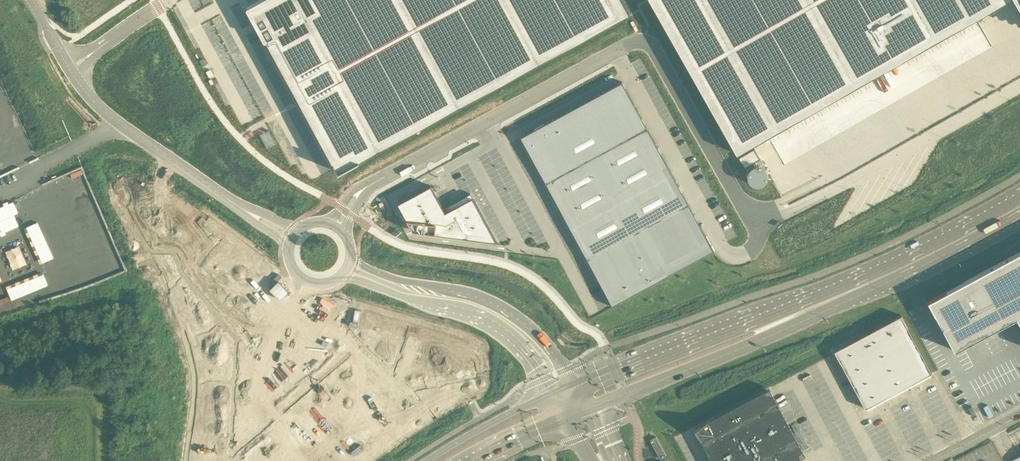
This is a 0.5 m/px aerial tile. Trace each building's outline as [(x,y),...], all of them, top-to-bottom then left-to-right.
[(247,7),(247,8),(254,20),(254,21),(255,21),(259,27),(258,28),(258,29),(264,40),(265,40),(266,40),(336,168),(338,172),(347,167),(630,13),(623,0),(259,0),(248,6),(247,6),(247,7)] [(650,0),(736,153),(1007,0),(650,0)] [(622,81),(521,136),(612,304),(713,249),(622,81)] [(754,147),(738,156),(744,167),(760,158),(754,147)] [(430,185),(398,203),(412,230),(457,236),(458,230),(493,236),(496,241),(470,193),(469,193),(471,197),(445,212),(442,207),(430,185)] [(0,207),(0,234),(19,225),(14,214),(19,212),(14,201),(0,207)] [(198,212),(194,207),(190,211),(194,216),(198,212)] [(928,300),(954,350),(991,331),(1016,317),(1019,324),(1019,251),(964,281),(937,295),(928,300)] [(394,319),(370,313),(363,337),(387,343),(394,319)] [(932,372),(901,315),(893,319),(835,350),(865,408),(932,372)] [(694,427),(706,449),(712,460),(790,460),(791,460),(795,459),(804,454),(774,398),(768,388),(756,394),(748,399),(716,416),(694,427)] [(650,440),(655,449),(661,446),(656,436),(650,440)] [(655,449),(660,459),(666,455),(661,446),(655,449)]
